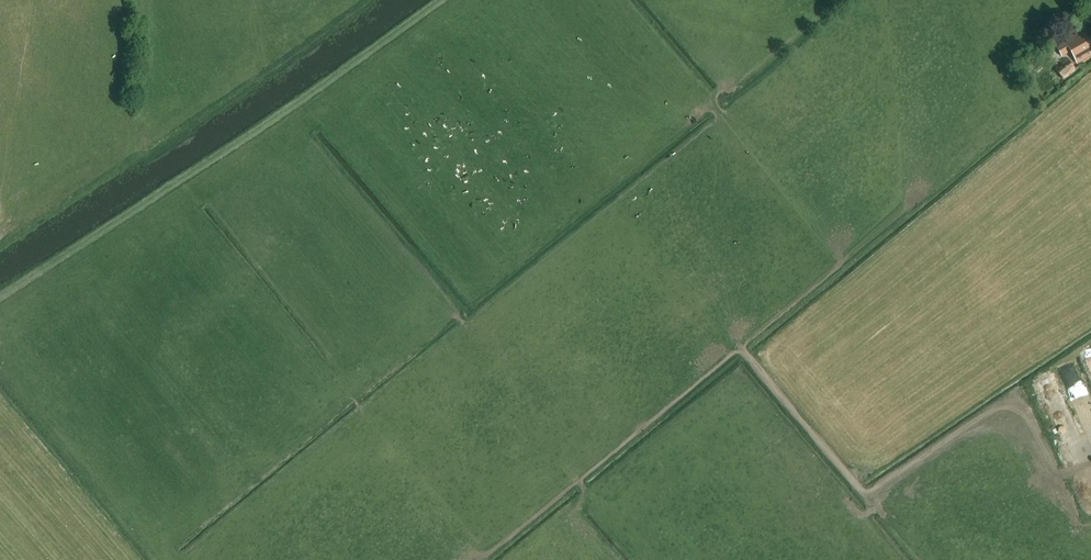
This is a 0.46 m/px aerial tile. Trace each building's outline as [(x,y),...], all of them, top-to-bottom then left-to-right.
[(1084,35),(1082,32),(1057,47),(1062,56),(1071,51),(1079,65),(1090,58),(1090,40),(1087,42),(1084,35)] [(1058,67),(1055,69),(1065,82),(1077,72),(1067,59),(1062,64),(1063,65),(1059,68),(1058,67)]
